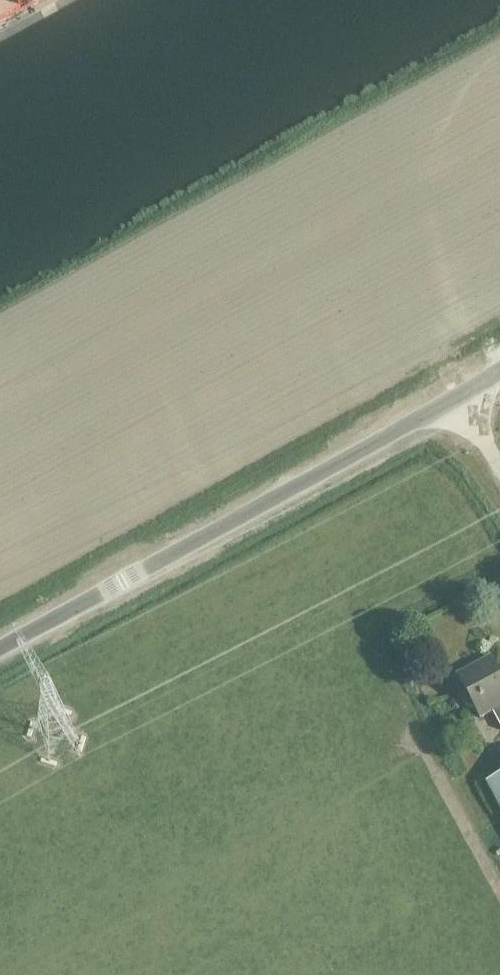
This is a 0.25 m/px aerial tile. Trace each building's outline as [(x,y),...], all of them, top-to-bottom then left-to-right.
[(44,0),(0,0),(0,24),(44,0)] [(495,674),(499,672),(491,659),(492,659),(491,657),(457,676),(457,678),(458,678),(463,688),(461,689),(459,696),(465,706),(472,708),(474,707),(480,717),(479,717),(480,718),(492,712),(499,714),(499,682),(495,674)] [(490,783),(499,801),(499,777),(490,783)]
